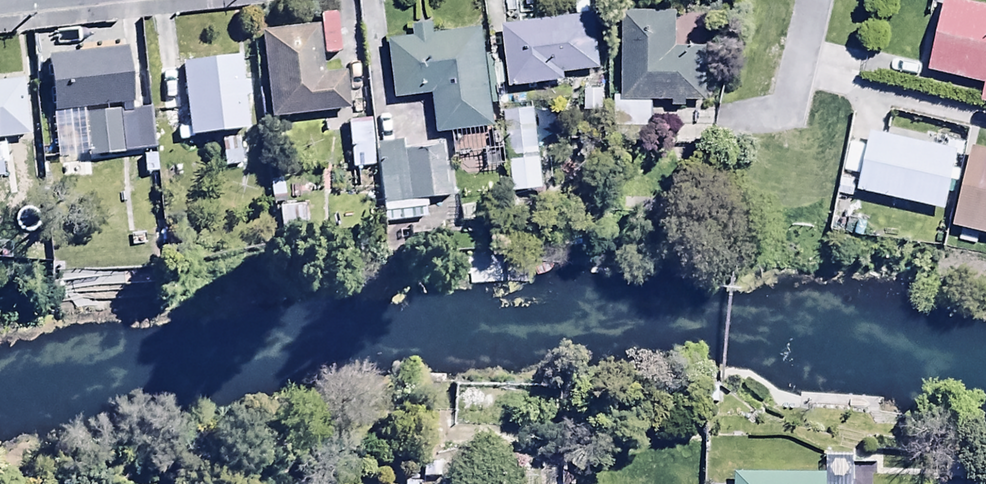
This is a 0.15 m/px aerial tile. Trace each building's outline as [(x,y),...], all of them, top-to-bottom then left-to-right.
[(672,11),(618,9),(617,123),(649,124),(650,99),(671,100),(671,105),(684,106),(684,99),(701,99),(703,44),(671,43),(672,11)] [(594,12),(502,22),(509,88),(564,82),(563,71),(600,67),(594,12)] [(410,34),(388,36),(392,95),(430,92),(433,134),(489,130),(482,28),(432,31),(432,20),(409,22),(410,34)] [(314,23),(258,28),(266,116),(345,109),(340,64),(317,66),(314,23)] [(128,103),(123,46),(44,54),(50,110),(128,103)] [(186,137),(219,134),(222,167),(241,165),(239,132),(247,132),(240,53),(179,59),(186,137)] [(26,134),(20,79),(0,81),(0,137),(26,134)] [(154,147),(148,103),(52,116),(57,160),(154,147)] [(533,106),(505,109),(512,188),(541,185),(533,106)] [(369,123),(346,124),(348,169),(371,168),(369,123)] [(399,140),(373,142),(379,221),(424,218),(422,199),(443,198),(440,146),(399,149),(399,140)] [(733,472),(733,483),(828,483),(828,473),(733,472)]
